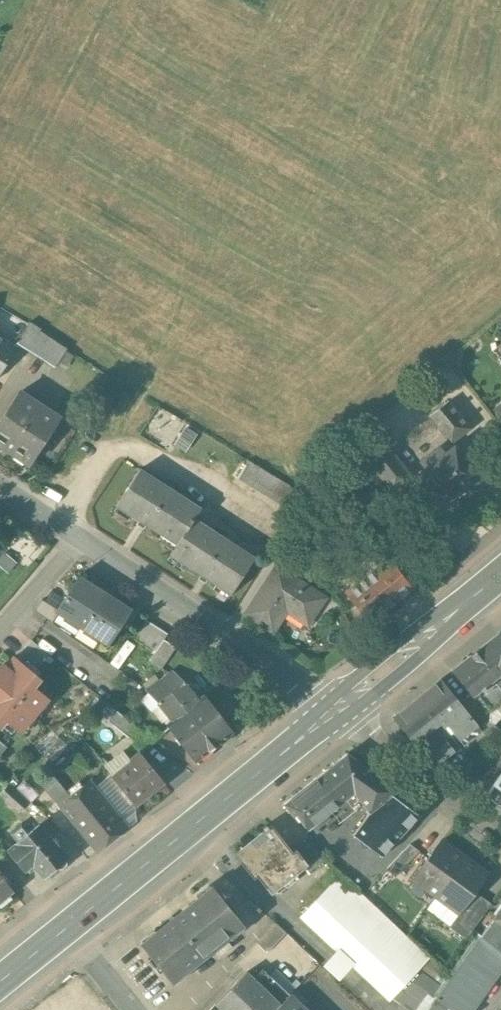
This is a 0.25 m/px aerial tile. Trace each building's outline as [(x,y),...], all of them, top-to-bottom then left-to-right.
[(29,322),(16,342),(28,350),(40,331),(41,329),(29,322)] [(67,348),(40,331),(28,350),(55,367),(67,348)] [(17,346),(0,336),(0,373),(17,346)] [(0,421),(0,442),(31,463),(59,419),(19,392),(0,421)] [(447,402),(428,417),(450,444),(469,428),(447,402)] [(454,448),(444,455),(440,450),(423,464),(427,469),(413,481),(437,511),(478,478),(454,448)] [(409,477),(388,450),(369,465),(391,492),(409,477)] [(308,497),(248,460),(237,477),(298,514),(308,497)] [(201,508),(141,468),(117,505),(177,544),(194,517),(195,518),(201,508)] [(195,518),(194,517),(177,544),(170,554),(231,594),(255,557),(195,518)] [(0,556),(0,562),(9,571),(19,561),(8,549),(0,556)] [(390,559),(349,592),(372,622),(414,589),(390,559)] [(278,566),(247,613),(274,630),(288,609),(308,622),(325,597),(278,566)] [(79,577),(57,611),(83,628),(105,594),(79,577)] [(130,610),(105,594),(83,628),(109,644),(130,610)] [(157,627),(146,620),(134,638),(146,645),(157,627)] [(168,634),(157,627),(146,645),(156,652),(164,640),(168,634)] [(499,632),(475,651),(497,677),(500,673),(500,634),(499,632)] [(49,654),(32,640),(17,658),(33,672),(49,654)] [(156,652),(150,662),(161,669),(175,647),(164,640),(156,652)] [(497,677),(475,651),(452,669),(473,696),(476,693),(494,679),(497,677)] [(6,669),(2,665),(0,667),(0,725),(5,719),(20,731),(48,697),(33,685),(39,677),(33,672),(17,658),(15,658),(6,669)] [(205,695),(199,700),(186,684),(172,671),(161,680),(165,684),(216,748),(235,733),(205,695)] [(441,679),(397,714),(396,719),(414,743),(418,740),(429,754),(447,740),(436,726),(441,722),(445,726),(448,723),(456,733),(473,720),(441,679)] [(476,693),(489,709),(500,700),(500,688),(494,679),(476,693)] [(216,748),(165,684),(161,680),(146,691),(160,704),(173,721),(167,725),(197,763),(216,748)] [(489,709),(490,721),(495,725),(500,718),(500,700),(489,709)] [(154,741),(126,718),(118,728),(144,749),(154,741)] [(490,721),(483,730),(500,743),(500,742),(500,729),(495,725),(490,721)] [(69,747),(52,729),(35,746),(52,763),(69,747)] [(447,740),(429,754),(431,757),(435,755),(440,762),(454,750),(447,740)] [(163,783),(138,753),(132,758),(133,760),(113,775),(136,804),(163,783)] [(420,806),(348,753),(315,779),(315,780),(285,804),(296,817),(299,815),(310,829),(338,806),(344,813),(361,800),(371,813),(367,815),(383,835),(420,806)] [(85,785),(82,782),(69,794),(49,770),(38,779),(98,851),(129,826),(91,780),(85,785)] [(486,794),(500,804),(500,772),(486,794)] [(7,786),(0,794),(20,812),(27,804),(7,786)] [(420,806),(383,835),(399,855),(411,843),(436,817),(420,806)] [(40,824),(30,832),(22,822),(10,832),(18,842),(9,850),(25,870),(32,864),(43,878),(46,875),(53,876),(65,866),(67,858),(68,857),(40,824)] [(290,854),(266,824),(263,827),(265,830),(243,848),(241,846),(240,847),(277,893),(278,892),(276,889),(303,867),(292,853),(290,854)] [(326,860),(305,839),(303,840),(305,842),(292,853),(303,867),(309,874),(310,873),(310,872),(324,860),(325,861),(326,860)] [(441,840),(414,878),(437,895),(465,857),(441,840)] [(399,855),(387,868),(396,876),(420,851),(411,843),(399,855)] [(465,857),(437,895),(460,912),(488,874),(465,857)] [(0,874),(0,905),(1,906),(11,898),(8,894),(13,890),(0,874)] [(429,956),(365,896),(341,874),(331,885),(419,968),(429,956)] [(478,933),(441,984),(418,968),(419,968),(331,885),(302,915),(391,998),(393,996),(412,1009),(473,1009),(500,972),(500,952),(481,936),(478,933)] [(214,887),(144,945),(174,982),(244,925),(214,887)] [(480,895),(460,922),(471,931),(492,903),(480,895)] [(481,936),(500,952),(500,908),(481,936)] [(276,922),(257,942),(267,952),(287,932),(276,922)] [(290,994),(265,970),(257,978),(282,1002),(290,994)] [(218,1004),(224,1009),(275,1009),(282,1002),(257,978),(249,971),(218,1004)] [(291,993),(290,994),(282,1002),(275,1009),(309,1009),(291,993)]
